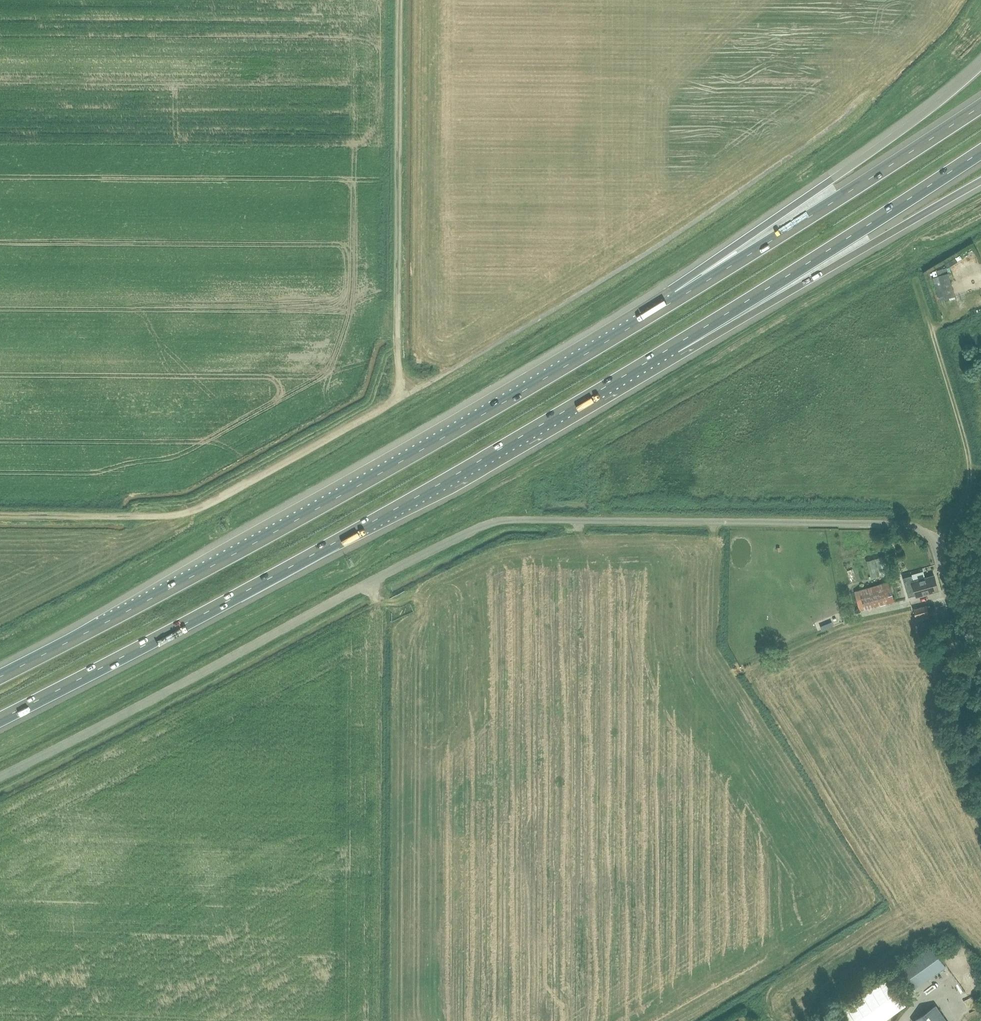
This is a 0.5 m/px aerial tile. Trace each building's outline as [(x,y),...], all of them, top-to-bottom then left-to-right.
[(938,276),(945,300),(955,297),(946,267),(937,270),(939,276),(938,276)] [(890,573),(884,554),(869,558),(874,577),(890,573)] [(916,595),(917,597),(939,590),(934,575),(913,581),(912,575),(903,577),(909,597),(916,595)] [(889,581),(854,592),(860,609),(865,608),(865,609),(895,601),(889,581)] [(930,618),(927,606),(914,609),(917,621),(930,618)] [(942,616),(921,622),(923,629),(944,623),(942,616)] [(932,945),(899,969),(913,990),(946,966),(932,945)] [(913,1020),(947,1020),(936,1005),(913,1020)] [(829,1018),(830,1020),(842,1020),(837,1013),(829,1018)]
